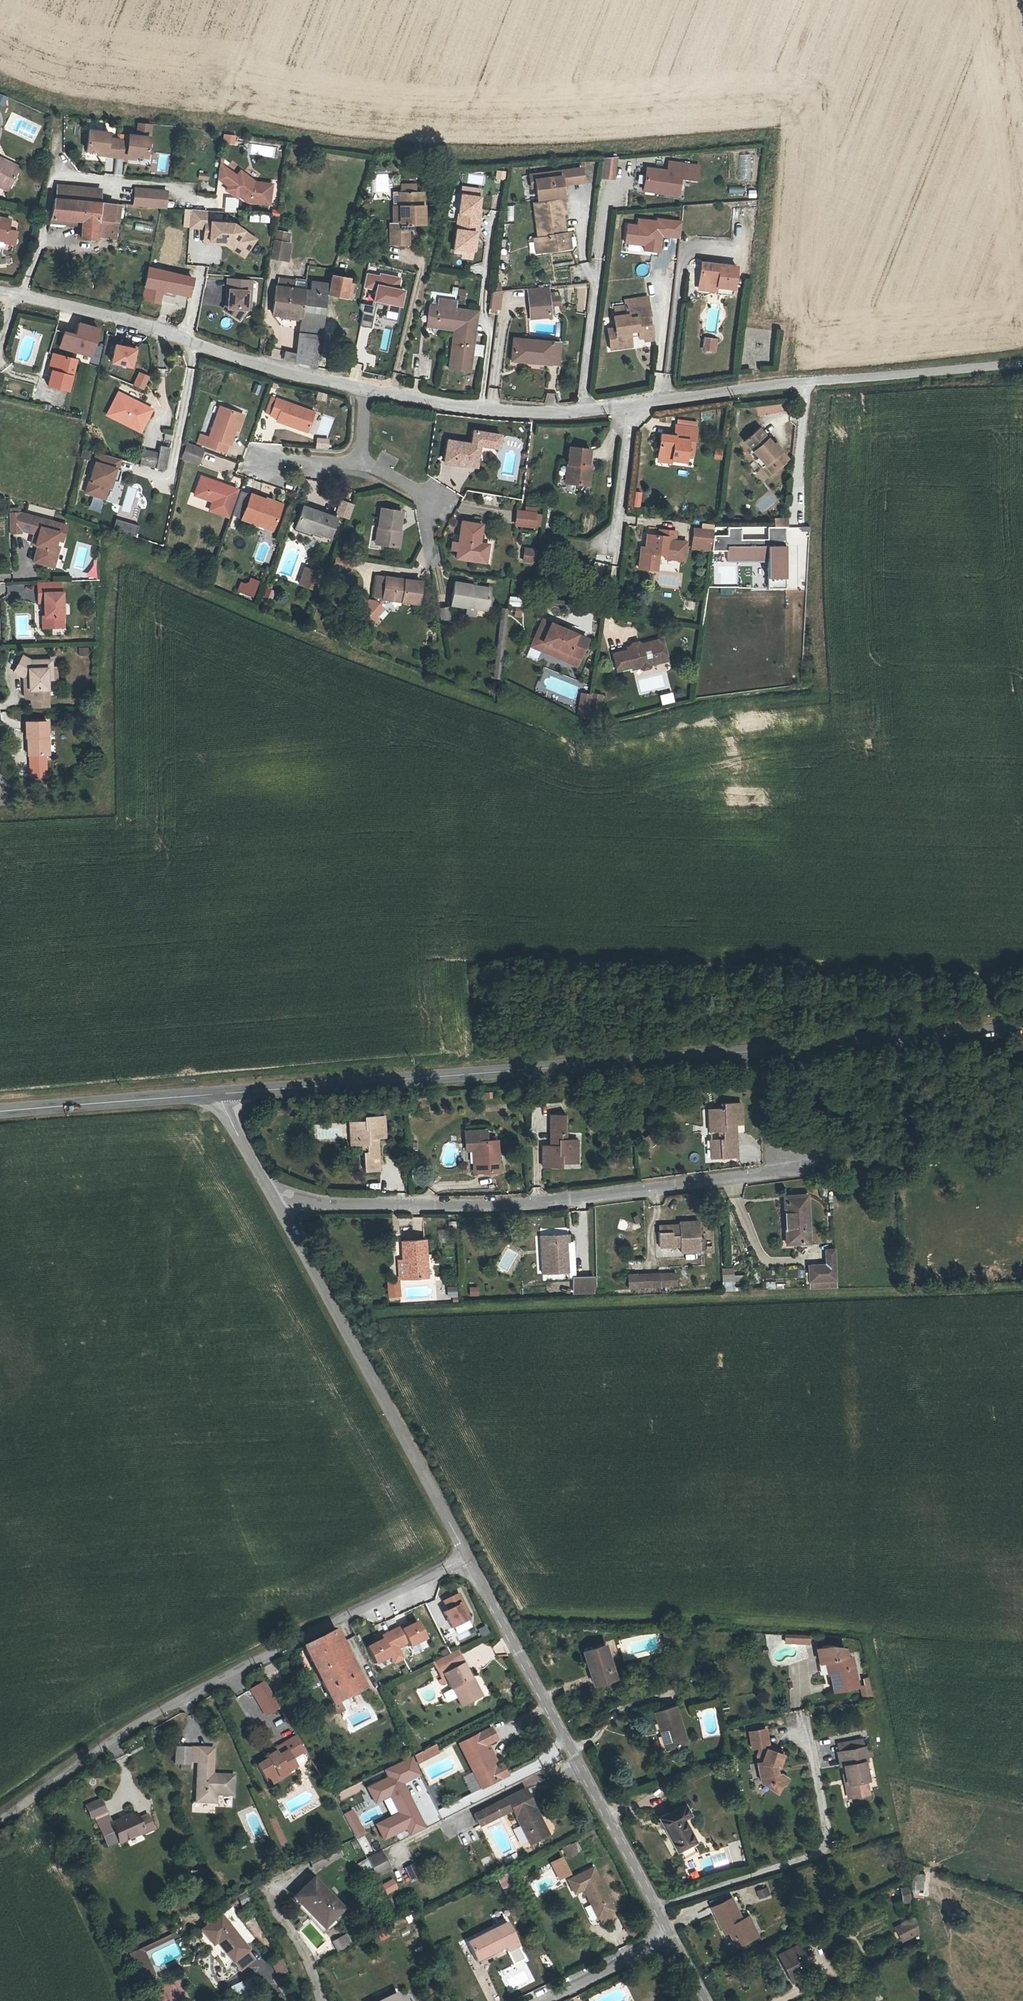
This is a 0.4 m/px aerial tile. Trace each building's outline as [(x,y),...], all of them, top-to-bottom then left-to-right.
[(140,135),(152,137),(154,122),(141,122),(140,135)] [(89,149),(100,150),(108,152),(108,155),(118,156),(129,157),(129,154),(138,156),(149,157),(152,137),(140,135),(131,134),(131,139),(121,138),(111,137),(112,131),(91,129),(89,149)] [(235,144),(236,135),(223,134),(222,143),(235,144)] [(17,166),(1,159),(3,155),(0,154),(0,182),(8,186),(17,166)] [(739,154),(740,179),(751,179),(751,154),(739,154)] [(1,159),(17,166),(19,162),(3,155),(1,159)] [(621,156),(608,157),(606,176),(618,178),(621,156)] [(221,177),(228,184),(240,172),(224,157),(221,177)] [(700,166),(671,164),(670,172),(649,171),(648,188),(663,190),(663,194),(681,195),(682,180),(699,181),(700,166)] [(240,172),(228,184),(231,187),(233,185),(248,200),(272,203),(275,182),(258,180),(244,167),(240,172)] [(544,200),(570,197),(568,186),(590,183),(588,170),(537,175),(538,188),(542,188),(544,200)] [(504,180),(505,171),(496,171),(496,179),(504,180)] [(91,205),(91,210),(90,224),(106,225),(106,223),(118,223),(122,195),(123,185),(108,184),(108,186),(66,183),(63,183),(60,202),(58,212),(73,213),(76,210),(76,209),(76,203),(91,205)] [(136,186),(135,202),(140,202),(150,203),(152,187),(136,186)] [(462,186),(461,194),(475,196),(480,196),(481,189),(462,186)] [(166,188),(152,187),(150,203),(165,204),(166,188)] [(395,228),(394,243),(412,244),(412,229),(410,229),(410,222),(413,222),(415,224),(427,225),(428,205),(423,205),(423,194),(406,193),(405,200),(405,213),(398,212),(397,228),(395,228)] [(470,223),(475,196),(461,194),(457,221),(470,223)] [(480,196),(475,196),(470,223),(479,224),(480,215),(477,215),(478,208),(480,196)] [(198,199),(198,207),(210,208),(211,200),(198,199)] [(397,212),(398,212),(405,213),(405,200),(398,199),(397,212)] [(571,214),(570,201),(544,204),(541,204),(545,239),(547,252),(572,249),(570,235),(568,214),(571,214)] [(228,240),(228,223),(228,221),(207,219),(208,208),(193,207),(191,225),(206,227),(205,238),(228,240)] [(11,216),(0,214),(0,236),(7,237),(11,216)] [(466,250),(470,223),(457,221),(453,248),(463,249),(466,250)] [(228,223),(228,240),(239,247),(243,239),(253,245),(258,236),(237,223),(234,228),(228,223)] [(478,232),(479,224),(470,223),(466,250),(472,251),(475,232),(478,232)] [(279,230),(274,257),(289,260),(292,245),(290,244),(292,233),(279,230)] [(205,238),(205,242),(228,243),(247,255),(253,245),(243,239),(239,247),(228,240),(205,238)] [(466,250),(463,249),(462,257),(471,258),(472,251),(466,250)] [(702,263),(699,285),(716,287),(716,289),(733,291),(736,268),(702,263)] [(150,266),(145,284),(162,288),(190,295),(195,277),(150,266)] [(374,301),(388,303),(386,317),(399,319),(403,287),(400,286),(401,275),(366,271),(364,288),(375,290),(374,301)] [(202,290),(205,278),(195,276),(195,277),(190,295),(212,300),(214,293),(202,290)] [(229,306),(227,309),(240,318),(247,307),(248,289),(252,290),(253,279),(229,277),(227,295),(230,295),(229,300),(229,306)] [(309,292),(305,318),(326,322),(331,296),(355,300),(357,284),(352,283),(353,280),(335,277),(334,286),(316,283),(314,292),(309,292)] [(202,290),(214,293),(217,281),(205,278),(202,290)] [(282,278),(281,287),(309,292),(310,283),(282,278)] [(162,288),(145,284),(142,296),(160,300),(162,288)] [(464,292),(465,285),(458,284),(457,291),(464,292)] [(281,287),(280,287),(276,313),(305,318),(309,292),(281,287)] [(436,301),(454,304),(456,297),(437,293),(436,301)] [(546,293),(527,295),(530,319),(549,317),(546,293)] [(502,295),(491,295),(489,309),(499,311),(502,295)] [(446,364),(456,305),(454,304),(436,301),(428,299),(424,320),(450,326),(443,364),(446,364)] [(372,326),(374,304),(362,303),(360,325),(372,326)] [(468,307),(456,305),(446,364),(464,368),(471,334),(463,332),(468,307)] [(631,338),(630,335),(630,331),(638,330),(639,334),(639,337),(652,336),(651,325),(648,325),(648,317),(650,317),(648,305),(626,308),(627,315),(614,317),(615,328),(608,329),(610,343),(629,341),(629,338),(631,338)] [(463,332),(471,334),(475,308),(468,307),(463,332)] [(326,322),(305,318),(303,332),(323,335),(326,322)] [(61,347),(92,356),(100,330),(81,324),(77,336),(65,333),(61,347)] [(380,350),(386,352),(392,326),(386,325),(380,350)] [(323,335),(303,332),(301,343),(321,347),(323,335)] [(716,340),(706,338),(704,349),(714,351),(716,340)] [(511,339),(508,359),(546,362),(546,360),(554,361),(556,343),(511,339)] [(321,347),(301,343),(300,352),(286,347),(284,356),(298,360),(318,364),(321,347)] [(138,350),(117,345),(113,364),(133,369),(138,350)] [(475,345),(474,356),(482,357),(483,345),(475,345)] [(51,368),(56,370),(60,356),(55,354),(51,368)] [(56,370),(50,389),(67,394),(77,361),(60,356),(56,370)] [(149,377),(140,373),(134,385),(144,389),(149,377)] [(119,397),(107,418),(139,436),(151,415),(119,397)] [(278,401),(274,399),(269,411),(273,412),(273,414),(291,421),(290,424),(309,432),(317,412),(280,397),(278,401)] [(233,428),(238,412),(219,405),(209,436),(206,435),(200,433),(197,441),(203,444),(223,450),(226,441),(228,442),(233,428)] [(238,412),(233,428),(236,429),(241,413),(238,412)] [(775,451),(779,448),(774,441),(772,442),(760,427),(745,439),(760,457),(772,473),(784,463),(778,455),(775,451)] [(670,461),(670,463),(684,464),(684,463),(685,451),(686,442),(693,443),(694,430),(673,428),(672,438),(658,437),(656,459),(670,461)] [(504,437),(478,431),(475,443),(452,438),(448,456),(463,459),(462,463),(478,467),(483,446),(501,450),(504,437)] [(154,462),(163,463),(169,442),(160,439),(158,446),(154,462)] [(154,462),(158,446),(144,442),(138,460),(154,462)] [(187,442),(182,456),(197,462),(202,447),(187,442)] [(572,464),(570,482),(592,483),(593,466),(589,466),(591,449),(569,447),(567,463),(572,464)] [(714,448),(714,458),(722,459),(722,448),(714,448)] [(117,455),(93,450),(90,460),(92,460),(85,491),(104,496),(107,483),(108,484),(110,477),(112,477),(116,478),(118,466),(115,465),(117,455)] [(693,452),(685,451),(684,463),(689,464),(692,462),(693,452)] [(209,501),(206,510),(225,516),(234,490),(198,477),(192,495),(209,501)] [(390,505),(388,522),(406,525),(408,507),(406,507),(408,489),(388,486),(386,504),(390,505)] [(13,493),(1,494),(2,514),(14,513),(14,510),(13,493)] [(24,512),(28,495),(17,493),(13,493),(14,510),(24,512)] [(33,514),(32,518),(34,518),(33,527),(30,542),(44,545),(47,528),(49,528),(50,522),(51,517),(52,512),(58,513),(60,501),(28,495),(24,512),(33,514)] [(255,522),(271,529),(281,504),(267,499),(266,502),(246,495),(237,520),(253,526),(255,522)] [(89,509),(100,512),(103,500),(93,496),(89,509)] [(794,505),(796,505),(797,497),(783,496),(783,505),(794,505)] [(350,519),(355,503),(340,498),(336,514),(350,519)] [(483,528),(485,521),(489,504),(469,499),(464,520),(458,519),(456,526),(462,528),(461,535),(490,541),(492,531),(483,528)] [(734,512),(720,511),(719,519),(718,523),(718,526),(733,527),(733,536),(773,538),(772,562),(792,563),(793,518),(775,517),(749,512),(749,504),(735,504),(734,512)] [(674,512),(665,510),(654,508),(652,520),(651,524),(647,524),(644,540),(662,544),(665,528),(672,529),(673,523),(680,525),(683,507),(675,505),(674,512)] [(775,505),(775,517),(793,518),(794,505),(783,505),(775,505)] [(295,525),(312,531),(328,537),(335,518),(302,506),(295,525)] [(523,511),(521,523),(534,526),(537,513),(523,511)] [(494,523),(485,521),(483,528),(492,531),(494,523)] [(47,528),(44,545),(50,546),(55,523),(50,522),(49,528),(47,528)] [(255,522),(253,526),(270,532),(271,529),(255,522)] [(680,525),(673,523),(672,529),(671,531),(678,532),(680,525)] [(312,531),(295,525),(293,531),(310,537),(312,531)] [(713,550),(713,525),(693,525),(692,550),(713,550)] [(360,547),(361,538),(345,535),(343,544),(360,547)] [(754,551),(744,551),(744,563),(754,563),(754,551)] [(383,576),(390,577),(393,559),(393,556),(385,555),(383,576)] [(412,561),(393,559),(390,577),(392,577),(427,582),(429,560),(412,558),(412,561)] [(529,560),(519,558),(517,569),(527,571),(529,560)] [(478,584),(490,587),(494,568),(458,560),(453,582),(469,585),(469,582),(478,584)] [(88,563),(89,577),(97,577),(97,563),(88,563)] [(62,611),(59,576),(55,577),(54,565),(36,566),(37,588),(42,588),(43,601),(41,601),(41,612),(62,611)] [(317,573),(303,568),(298,584),(312,589),(317,573)] [(250,576),(247,583),(241,581),(236,591),(253,597),(260,580),(250,576)] [(390,577),(383,576),(382,579),(378,578),(366,594),(380,605),(387,597),(381,593),(387,585),(388,586),(391,581),(392,577),(390,577)] [(478,584),(469,582),(469,585),(467,592),(476,594),(478,587),(478,584)] [(453,584),(442,586),(443,597),(454,596),(453,584)] [(273,600),(277,590),(268,586),(263,595),(273,600)] [(548,598),(543,595),(537,610),(547,614),(544,622),(568,632),(571,624),(582,628),(590,610),(553,594),(548,598)] [(440,619),(449,619),(450,608),(440,607),(440,619)] [(534,618),(544,622),(547,614),(537,610),(534,618)] [(654,640),(662,638),(661,631),(669,629),(666,614),(649,618),(647,621),(642,617),(636,618),(634,621),(630,622),(631,624),(616,628),(619,645),(634,641),(635,644),(642,642),(646,644),(652,643),(654,640)] [(582,628),(571,624),(568,632),(578,637),(582,628)] [(670,636),(669,629),(661,631),(662,638),(670,636)] [(47,654),(52,654),(51,645),(30,646),(23,642),(14,656),(23,661),(29,662),(30,675),(48,675),(47,664),(47,654)] [(79,655),(88,655),(88,646),(79,646),(79,655)] [(48,675),(30,675),(30,687),(48,686),(48,675)] [(90,695),(81,694),(81,704),(90,704),(90,695)] [(30,741),(46,740),(46,722),(47,722),(47,706),(26,707),(27,724),(29,723),(30,741)] [(719,1122),(714,1122),(715,1132),(724,1132),(727,1158),(742,1157),(740,1123),(747,1123),(746,1101),(729,1102),(729,1107),(718,1108),(719,1122)] [(578,1149),(583,1149),(583,1138),(572,1138),(570,1112),(554,1112),(556,1144),(548,1144),(549,1167),(570,1166),(570,1162),(579,1161),(578,1149)] [(357,1135),(353,1135),(354,1146),(364,1145),(366,1172),(381,1171),(379,1138),(387,1137),(386,1116),(367,1117),(367,1121),(356,1121),(357,1135)] [(501,1141),(498,1141),(491,1142),(491,1138),(490,1131),(469,1132),(470,1143),(475,1142),(479,1142),(481,1174),(503,1173),(501,1141)] [(650,1131),(644,1139),(653,1146),(659,1138),(650,1131)] [(795,1224),(797,1246),(816,1245),(812,1196),(788,1198),(790,1224),(795,1224)] [(682,1236),(661,1237),(662,1252),(683,1251),(688,1250),(689,1258),(691,1258),(705,1257),(703,1226),(682,1228),(682,1230),(682,1236)] [(549,1241),(551,1281),(573,1279),(572,1261),(575,1261),(573,1240),(549,1241)] [(405,1265),(407,1283),(426,1282),(424,1246),(401,1247),(402,1266),(405,1265)] [(833,1271),(816,1273),(817,1288),(841,1286),(839,1256),(832,1256),(833,1271)] [(735,1291),(734,1268),(722,1268),(722,1291),(735,1291)] [(647,1296),(670,1295),(669,1282),(646,1284),(647,1296)] [(669,1282),(670,1295),(680,1294),(679,1282),(669,1282)] [(447,1297),(457,1297),(458,1286),(447,1286),(447,1297)] [(470,1295),(479,1295),(479,1286),(470,1286),(470,1295)] [(599,1287),(579,1289),(580,1302),(600,1301),(599,1287)] [(461,1591),(445,1599),(449,1608),(443,1611),(452,1628),(474,1617),(461,1591)] [(352,1653),(358,1650),(346,1623),(339,1626),(352,1653)] [(418,1623),(404,1629),(412,1646),(426,1640),(418,1623)] [(478,1629),(481,1637),(490,1634),(486,1625),(478,1629)] [(326,1666),(352,1653),(339,1626),(314,1638),(326,1666)] [(396,1628),(383,1634),(390,1651),(404,1645),(396,1628)] [(799,1636),(781,1635),(781,1642),(798,1643),(799,1636)] [(467,1663),(489,1657),(484,1639),(462,1644),(467,1663)] [(382,1641),(369,1647),(376,1664),(390,1657),(382,1641)] [(422,1642),(411,1647),(413,1652),(424,1648),(422,1642)] [(585,1651),(597,1684),(617,1676),(605,1644),(585,1651)] [(821,1660),(842,1656),(841,1648),(822,1647),(813,1648),(816,1661),(821,1660)] [(330,1673),(333,1681),(365,1666),(358,1650),(352,1653),(326,1666),(330,1673)] [(842,1656),(821,1660),(823,1672),(826,1671),(830,1690),(852,1685),(847,1655),(842,1656)] [(465,1707),(485,1697),(474,1679),(477,1678),(469,1663),(445,1675),(453,1691),(456,1689),(465,1707)] [(315,1671),(319,1680),(330,1673),(326,1666),(315,1671)] [(365,1666),(333,1681),(340,1695),(345,1693),(372,1680),(365,1666)] [(275,1707),(260,1682),(246,1690),(261,1716),(275,1707)] [(345,1693),(340,1695),(344,1706),(350,1703),(345,1693)] [(334,1706),(338,1714),(345,1710),(341,1702),(334,1706)] [(661,1732),(666,1751),(684,1747),(673,1710),(652,1716),(657,1733),(661,1732)] [(503,1763),(500,1765),(494,1768),(483,1745),(488,1742),(498,1738),(493,1727),(460,1743),(482,1786),(508,1774),(503,1763)] [(829,1731),(830,1741),(834,1740),(854,1736),(852,1727),(829,1731)] [(746,1746),(755,1745),(761,1744),(763,1743),(760,1728),(744,1731),(746,1746)] [(663,1752),(666,1751),(661,1732),(657,1733),(663,1752)] [(839,1763),(843,1786),(861,1782),(859,1769),(861,1768),(857,1750),(860,1749),(859,1744),(863,1743),(862,1738),(857,1739),(857,1735),(854,1736),(834,1740),(837,1754),(839,1763)] [(281,1779),(296,1769),(298,1768),(294,1761),(308,1753),(299,1738),(276,1752),(278,1754),(270,1760),(271,1762),(260,1768),(270,1783),(280,1777),(281,1779)] [(439,1745),(423,1754),(418,1756),(422,1764),(443,1753),(439,1745)] [(778,1753),(762,1747),(755,1749),(753,1755),(758,1757),(757,1761),(753,1762),(756,1782),(770,1792),(775,1785),(781,1785),(785,1779),(776,1772),(772,1772),(771,1766),(773,1766),(778,1753)] [(190,1754),(190,1749),(177,1749),(176,1765),(182,1765),(182,1770),(190,1770),(190,1762),(199,1762),(198,1803),(217,1803),(218,1794),(235,1794),(235,1775),(213,1775),(213,1749),(199,1749),(198,1754),(190,1754)] [(422,1777),(412,1756),(383,1770),(387,1779),(370,1787),(377,1803),(390,1797),(399,1814),(379,1824),(386,1839),(408,1829),(410,1834),(427,1827),(407,1785),(422,1777)] [(656,1777),(629,1791),(638,1810),(665,1796),(656,1777)] [(480,1823),(499,1814),(512,1808),(529,1843),(546,1835),(524,1788),(494,1803),(475,1813),(480,1823)] [(103,1794),(83,1803),(90,1818),(95,1816),(108,1846),(154,1826),(148,1812),(117,1825),(103,1794)] [(355,1837),(365,1831),(352,1809),(342,1814),(355,1837)] [(682,1810),(657,1822),(673,1856),(691,1847),(680,1823),(687,1820),(682,1810)] [(458,1836),(464,1847),(479,1839),(473,1828),(458,1836)] [(364,1853),(372,1849),(365,1835),(357,1839),(364,1853)] [(578,1841),(562,1847),(566,1858),(582,1852),(578,1841)] [(367,1857),(377,1877),(392,1870),(382,1850),(367,1857)] [(357,1863),(363,1873),(371,1869),(366,1859),(357,1863)] [(404,1867),(411,1880),(421,1875),(414,1862),(404,1867)] [(574,1893),(584,1889),(597,1917),(613,1909),(593,1868),(568,1880),(574,1893)] [(925,1895),(924,1873),(911,1874),(913,1896),(925,1895)] [(308,1910),(311,1908),(324,1922),(341,1907),(314,1877),(294,1895),(308,1910)] [(393,1878),(382,1885),(388,1895),(399,1888),(393,1878)] [(911,1886),(901,1886),(901,1901),(911,1901),(911,1886)] [(758,1898),(769,1896),(767,1887),(756,1889),(758,1898)] [(731,1926),(740,1946),(759,1937),(749,1916),(743,1919),(733,1897),(713,1906),(724,1929),(731,1926)] [(509,1937),(511,1942),(522,1937),(510,1915),(472,1935),(481,1952),(509,1937)] [(234,1962),(249,1950),(222,1916),(203,1931),(215,1945),(218,1943),(234,1962)] [(910,1920),(892,1924),(894,1936),(912,1933),(910,1920)] [(236,1929),(245,1942),(252,1938),(242,1925),(236,1929)] [(347,1933),(332,1941),(337,1952),(353,1944),(347,1933)] [(522,1937),(511,1942),(514,1947),(524,1942),(522,1937)] [(805,1978),(813,1973),(800,1950),(792,1954),(781,1960),(796,1988),(807,1983),(805,1978)] [(279,1975),(287,1971),(281,1959),(272,1963),(279,1975)] [(159,2000),(180,2000),(189,1995),(179,1978),(154,1993),(159,2000)] [(402,1992),(383,2000),(406,2000),(402,1992)]
